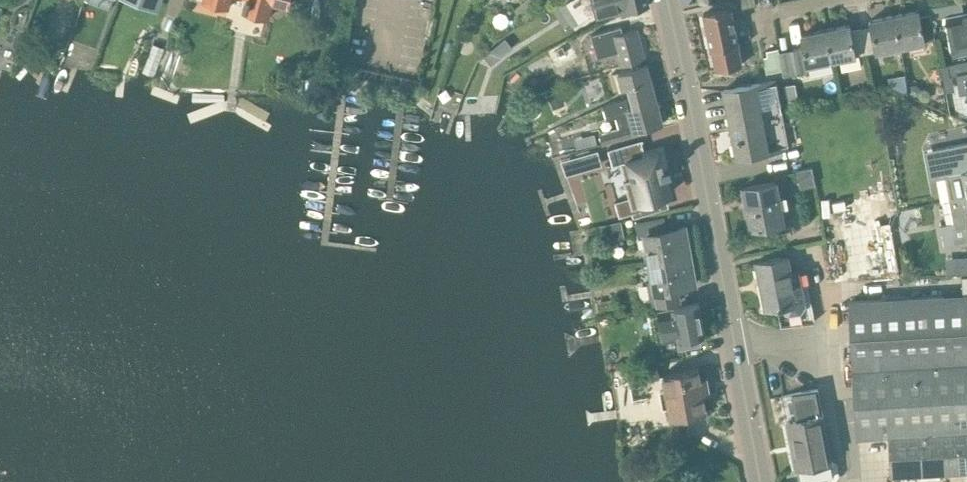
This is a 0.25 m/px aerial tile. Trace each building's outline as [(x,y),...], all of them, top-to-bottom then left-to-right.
[(88,0),(110,8),(113,0),(86,0),(88,0)] [(202,1),(227,8),(230,0),(202,0),(202,1)] [(242,11),(266,19),(270,4),(285,8),(287,0),(245,0),(242,11)] [(596,18),(605,16),(649,4),(648,0),(592,0),(596,18)] [(931,20),(945,17),(953,56),(966,53),(966,11),(964,12),(962,2),(929,8),(930,15),(931,20)] [(742,65),(738,45),(739,45),(731,9),(704,15),(711,51),(712,51),(716,70),(742,65)] [(930,15),(920,17),(918,10),(894,15),(901,48),(926,43),(926,41),(935,39),(931,20),(930,15)] [(875,53),(901,48),(894,15),(870,20),(871,26),(862,28),(867,53),(875,52),(875,53)] [(867,53),(862,28),(850,30),(849,25),(826,29),(832,62),(840,60),(842,70),(861,67),(859,55),(867,53)] [(623,33),(621,26),(591,35),(596,54),(616,49),(619,62),(645,55),(637,28),(623,33)] [(807,67),(832,62),(826,29),(801,34),(804,47),(793,49),(798,74),(808,72),(807,67)] [(556,71),(577,60),(567,40),(546,51),(556,71)] [(766,74),(782,71),(778,49),(767,51),(767,57),(763,58),(766,74)] [(948,65),(950,77),(956,75),(960,94),(966,93),(966,95),(966,61),(948,65)] [(633,107),(657,100),(647,64),(616,72),(621,89),(627,87),(632,105),(633,107)] [(905,74),(888,77),(891,95),(908,93),(905,74)] [(736,157),(787,148),(773,81),(723,91),(736,157)] [(795,83),(785,85),(788,101),(798,99),(795,83)] [(911,85),(909,89),(910,94),(914,96),(918,95),(921,91),(920,86),(916,84),(911,85)] [(553,110),(564,106),(558,90),(547,94),(553,110)] [(633,107),(632,105),(629,106),(626,98),(612,102),(604,107),(607,118),(616,116),(619,128),(599,133),(602,144),(643,133),(642,129),(664,123),(657,100),(633,107)] [(594,133),(585,135),(587,145),(597,143),(594,133)] [(644,139),(609,148),(613,164),(628,160),(633,177),(625,179),(630,196),(616,200),(620,215),(642,209),(643,212),(663,206),(660,195),(672,192),(667,175),(670,174),(669,170),(672,170),(670,165),(668,166),(662,146),(646,150),(644,139)] [(594,153),(572,159),(575,169),(597,163),(594,153)] [(939,163),(942,178),(952,176),(954,188),(962,186),(964,198),(964,199),(966,198),(966,158),(939,163)] [(750,231),(784,224),(776,182),(742,189),(750,231)] [(940,225),(944,245),(954,243),(966,240),(966,198),(964,199),(964,198),(949,200),(949,202),(953,222),(950,223),(940,225)] [(648,262),(689,255),(684,227),(684,225),(678,226),(678,228),(666,230),(664,216),(636,221),(638,235),(643,235),(648,262)] [(604,242),(625,238),(621,221),(600,226),(604,242)] [(689,255),(648,262),(651,281),(647,281),(651,304),(679,299),(676,287),(695,284),(689,255)] [(788,256),(755,262),(765,310),(776,308),(780,326),(801,322),(800,314),(807,304),(800,270),(791,272),(788,256)] [(962,276),(963,295),(948,296),(947,287),(935,287),(936,297),(850,302),(857,437),(889,435),(891,475),(966,471),(966,276),(962,276)] [(612,299),(596,302),(598,314),(614,311),(612,299)] [(699,342),(698,335),(704,334),(698,304),(658,311),(663,341),(677,338),(679,345),(699,342)] [(656,354),(641,357),(642,364),(642,366),(658,363),(657,361),(656,354)] [(629,384),(660,378),(658,363),(642,366),(626,369),(629,384)] [(701,379),(699,368),(663,374),(666,390),(660,392),(663,409),(669,408),(671,417),(706,411),(703,395),(709,394),(706,378),(701,379)] [(781,395),(786,422),(796,470),(799,469),(801,481),(827,481),(832,476),(829,464),(831,463),(827,441),(825,431),(822,415),(817,388),(781,395)]
